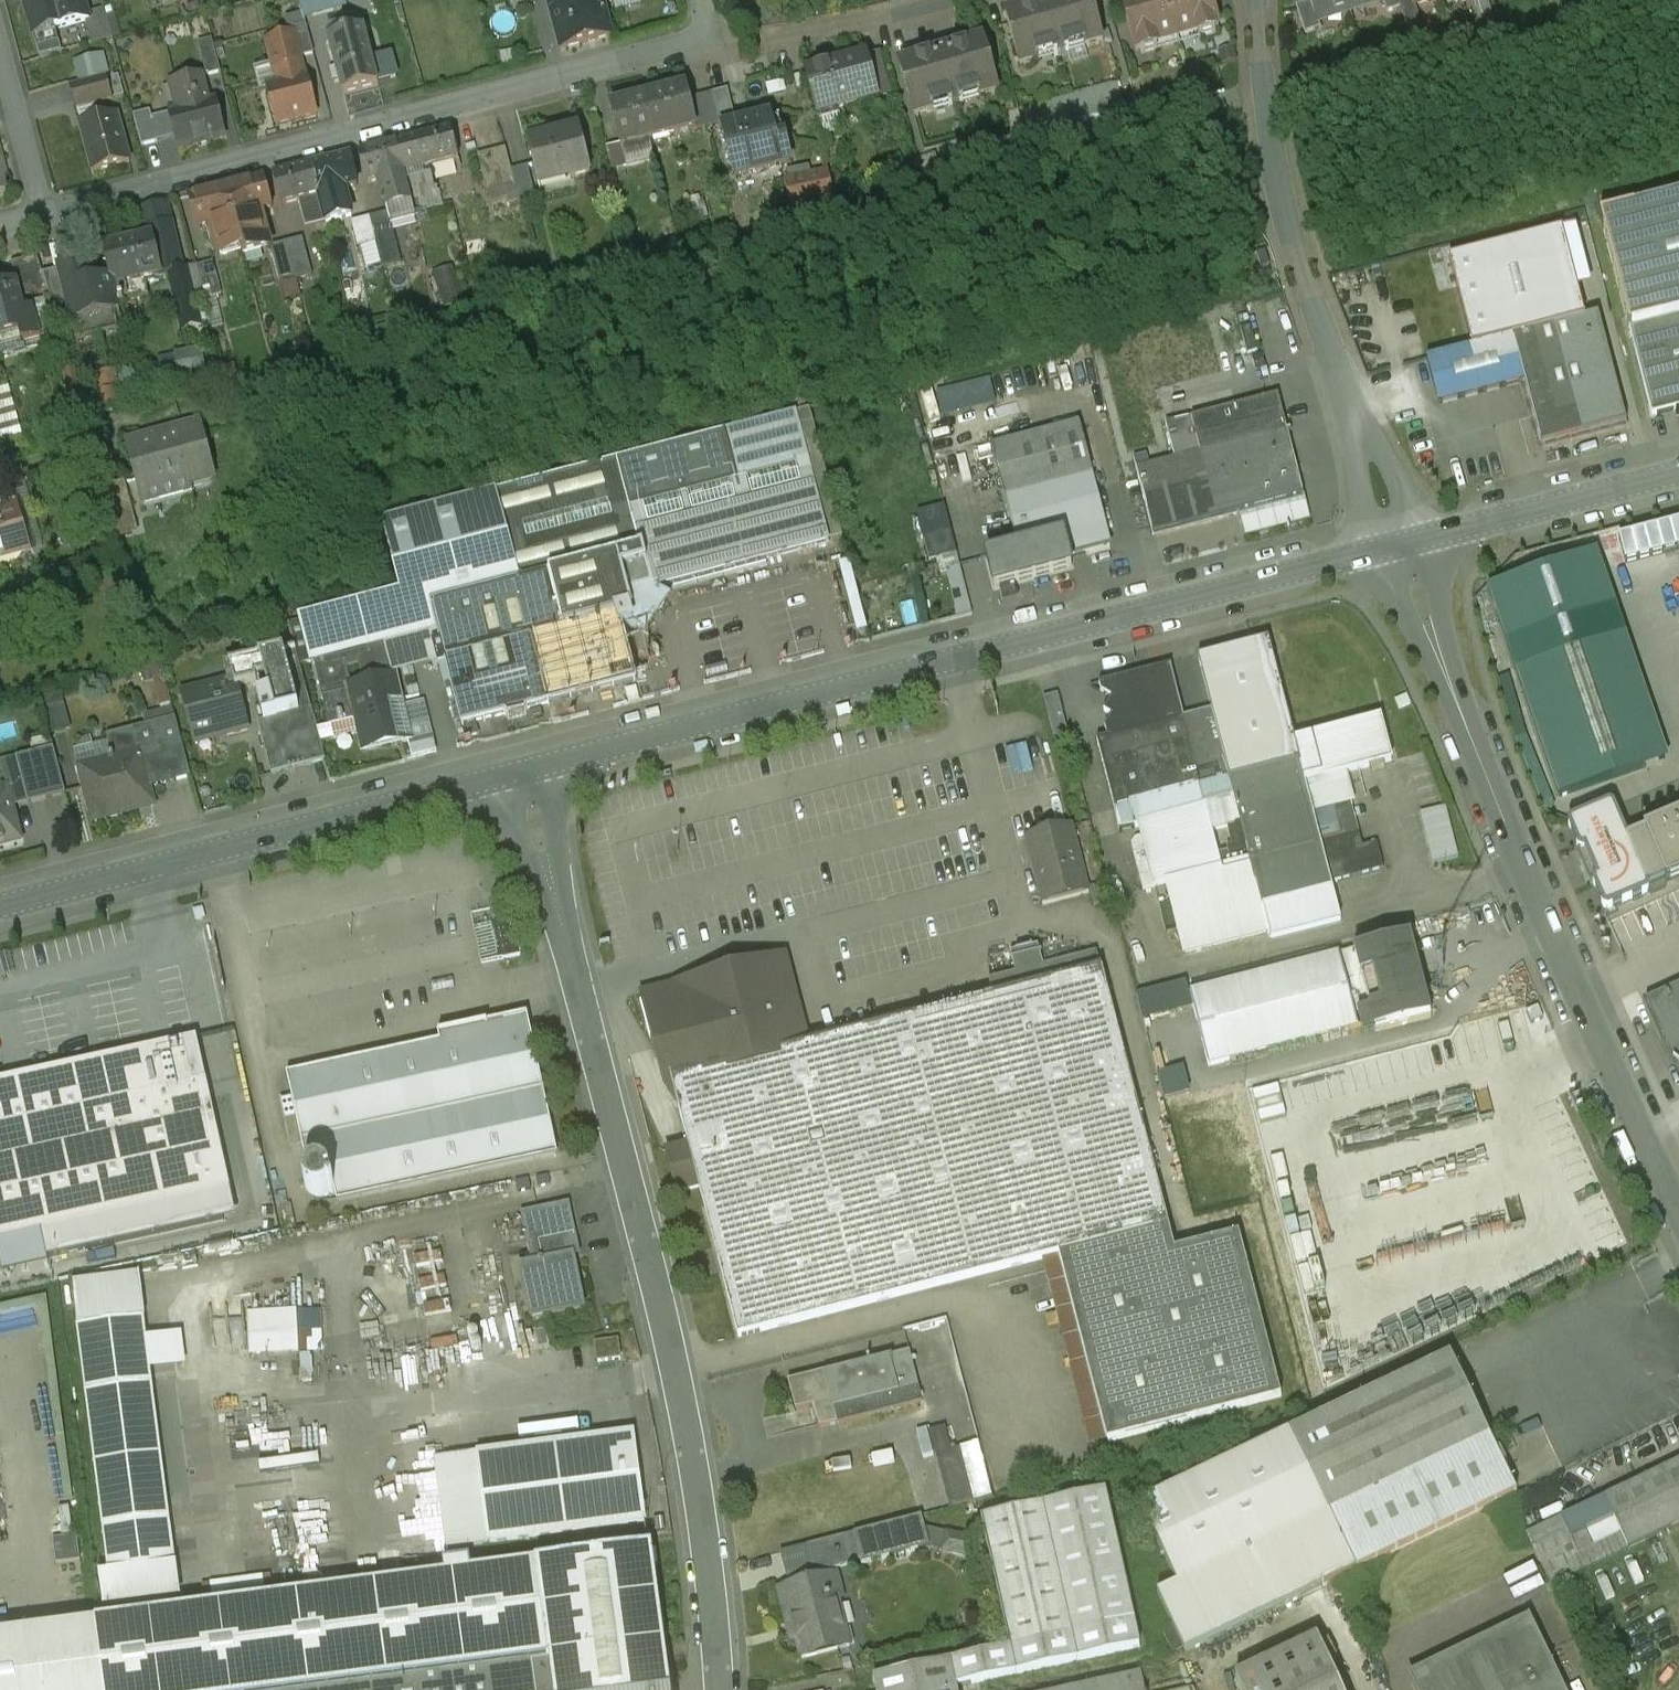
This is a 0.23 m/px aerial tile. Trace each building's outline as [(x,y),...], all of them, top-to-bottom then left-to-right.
[(49,11),(54,31),(56,31),(86,22),(90,21),(88,15),(84,0),(46,0),(49,11)] [(305,19),(348,7),(346,0),(300,0),(305,19)] [(561,49),(612,36),(602,0),(549,0),(561,49)] [(1053,1),(1053,0),(1040,4),(1041,5),(1007,15),(1007,13),(1005,14),(1020,67),(1022,67),(1021,65),(1039,60),(1038,56),(1053,51),(1055,58),(1058,57),(1057,52),(1065,50),(1066,55),(1070,54),(1068,47),(1082,43),(1084,47),(1101,42),(1102,44),(1103,43),(1091,0),(1058,0),(1053,1)] [(1122,1),(1136,52),(1140,51),(1142,55),(1158,51),(1156,46),(1178,40),(1166,0),(1126,0),(1122,1)] [(1178,40),(1156,46),(1158,51),(1216,34),(1214,30),(1219,28),(1211,0),(1166,0),(1178,40)] [(1310,1),(1316,18),(1317,18),(1349,7),(1347,0),(1310,0),(1310,1)] [(1386,12),(1400,8),(1398,0),(1382,0),(1386,12)] [(1412,0),(1398,0),(1400,8),(1406,24),(1416,21),(1419,16),(1415,5),(1414,6),(1412,0)] [(1310,1),(1296,6),(1305,33),(1321,28),(1317,18),(1316,18),(1310,1)] [(105,10),(88,15),(90,21),(86,22),(93,46),(113,40),(105,10)] [(54,31),(49,11),(29,16),(41,59),(62,54),(56,31),(54,31)] [(364,30),(329,40),(343,95),(379,86),(364,30)] [(279,39),(268,42),(272,57),(283,53),(279,39)] [(221,73),(212,41),(198,44),(207,77),(221,73)] [(947,50),(935,54),(935,55),(900,65),(915,116),(934,110),(933,106),(948,101),(950,108),(953,107),(952,102),(959,100),(961,105),(964,104),(962,97),(977,93),(978,97),(997,92),(983,41),(948,51),(947,50)] [(283,53),(272,57),(280,87),(307,80),(299,49),(283,53)] [(103,56),(86,60),(91,80),(108,75),(103,56)] [(865,57),(808,73),(819,114),(874,99),(868,80),(871,79),(865,57)] [(119,77),(107,80),(113,100),(124,97),(119,77)] [(203,77),(171,85),(171,87),(172,87),(178,113),(171,115),(175,134),(177,138),(180,150),(225,138),(216,103),(210,104),(203,77)] [(280,87),(268,90),(277,124),(317,114),(308,79),(307,80),(280,87)] [(107,80),(70,89),(76,109),(77,109),(82,124),(91,122),(86,107),(113,100),(107,80)] [(686,87),(610,106),(621,148),(697,129),(686,87)] [(721,130),(724,130),(738,126),(728,90),(714,94),(721,123),(719,124),(721,130)] [(714,94),(700,97),(707,127),(719,124),(721,123),(714,94)] [(151,113),(134,117),(142,147),(177,138),(175,134),(157,138),(152,119),(151,113)] [(82,124),(80,125),(94,173),(130,163),(117,115),(91,122),(82,124)] [(171,115),(152,119),(157,138),(175,134),(171,115)] [(738,126),(724,130),(737,177),(791,163),(785,142),(777,144),(770,118),(738,126)] [(568,133),(528,143),(539,187),(591,173),(580,129),(568,132),(568,133)] [(451,130),(396,144),(410,198),(436,192),(432,175),(423,177),(421,170),(459,160),(451,130)] [(396,144),(358,154),(366,184),(379,181),(386,209),(412,203),(410,198),(396,144)] [(349,156),(312,166),(326,223),(352,216),(345,190),(357,187),(349,156)] [(312,166),(274,175),(282,206),(298,202),(305,228),(326,223),(312,166)] [(528,167),(512,171),(520,205),(537,201),(528,167)] [(810,168),(788,173),(796,213),(833,206),(826,174),(812,177),(810,168)] [(265,178),(227,188),(235,218),(254,213),(273,208),(265,178)] [(227,188),(189,197),(197,228),(212,224),(235,218),(227,188)] [(436,192),(410,198),(412,203),(414,212),(443,205),(439,192),(436,192)] [(1599,219),(1628,328),(1678,315),(1678,198),(1599,219)] [(261,239),(254,213),(235,218),(241,245),(261,239)] [(388,213),(370,218),(377,245),(396,240),(388,213)] [(235,218),(212,224),(219,250),(241,245),(235,218)] [(153,237),(104,249),(112,282),(113,288),(114,288),(140,282),(163,277),(153,237)] [(312,278),(302,240),(287,244),(296,282),(312,278)] [(396,240),(377,245),(383,269),(402,265),(396,240)] [(287,244),(271,248),(281,286),(296,282),(287,244)] [(38,258),(13,264),(18,284),(20,284),(24,302),(48,295),(43,276),(38,258)] [(213,263),(197,267),(206,300),(222,296),(213,263)] [(61,273),(69,305),(74,323),(73,323),(73,326),(121,314),(121,311),(120,311),(119,307),(114,288),(113,288),(112,282),(109,282),(109,283),(94,286),(92,277),(91,278),(88,266),(89,266),(89,264),(87,264),(87,265),(63,271),(63,270),(60,271),(61,273)] [(188,269),(168,274),(183,333),(202,328),(188,269)] [(60,271),(43,276),(48,295),(50,294),(54,308),(69,305),(61,273),(60,271)] [(455,280),(439,286),(446,307),(454,304),(462,301),(463,301),(455,280)] [(140,282),(114,288),(119,307),(121,306),(121,308),(126,307),(125,306),(144,301),(140,282)] [(1,288),(1,287),(0,287),(0,342),(22,337),(24,345),(42,340),(35,310),(27,312),(24,302),(20,284),(18,284),(1,288)] [(462,301),(454,304),(457,312),(465,309),(462,301)] [(1598,313),(1511,336),(1523,382),(1540,446),(1627,424),(1598,313)] [(1628,328),(1652,417),(1678,410),(1678,315),(1628,328)] [(1523,382),(1511,336),(1423,360),(1438,405),(1523,382)] [(198,349),(162,357),(166,378),(202,370),(198,349)] [(0,384),(0,439),(23,435),(14,381),(0,384)] [(104,413),(127,407),(122,387),(99,393),(104,413)] [(1278,397),(1192,420),(1201,454),(1286,432),(1278,397)] [(797,415),(383,524),(403,594),(290,625),(301,666),(316,662),(384,645),(438,631),(432,609),(520,586),(530,627),(560,619),(563,632),(620,617),(620,618),(623,629),(637,626),(644,631),(665,602),(656,596),(654,589),(830,544),(801,429),(800,429),(797,415)] [(1077,424),(992,446),(1019,550),(1063,538),(1068,559),(1110,548),(1077,424)] [(199,427),(129,445),(140,486),(187,474),(190,486),(191,486),(213,480),(199,427)] [(1201,454),(1137,471),(1153,536),(1303,497),(1286,432),(1201,454)] [(187,474),(140,486),(145,504),(192,492),(191,486),(190,486),(187,474)] [(125,483),(96,491),(112,542),(139,534),(125,483)] [(931,554),(958,550),(951,504),(924,508),(931,554)] [(0,512),(0,559),(30,551),(18,507),(0,512)] [(1019,550),(987,558),(995,588),(1071,568),(1068,559),(1063,538),(1019,550)] [(1596,552),(1486,585),(1558,795),(1665,760),(1596,552)] [(520,586),(432,609),(438,631),(441,644),(434,646),(440,668),(447,666),(462,727),(505,715),(509,721),(527,716),(528,710),(636,681),(623,629),(620,618),(563,632),(560,619),(530,627),(520,586)] [(384,645),(316,662),(325,700),(352,694),(351,688),(392,679),(384,645)] [(1275,666),(1257,671),(1250,645),(1198,658),(1211,711),(1212,711),(1230,779),(1299,761),(1300,761),(1294,741),(1275,666)] [(296,651),(247,663),(247,662),(230,666),(234,682),(235,681),(238,689),(258,685),(257,680),(265,678),(270,697),(258,699),(264,722),(312,710),(296,651)] [(1108,737),(1097,740),(1115,809),(1230,780),(1230,779),(1212,711),(1211,711),(1198,658),(1169,666),(1183,717),(1108,737)] [(1169,666),(1099,684),(1102,692),(1112,698),(1104,711),(1112,716),(1105,727),(1108,737),(1183,717),(1169,666)] [(392,679),(351,688),(352,694),(325,700),(330,724),(340,722),(340,725),(344,724),(344,721),(358,718),(364,747),(393,740),(385,703),(399,699),(394,678),(392,679)] [(234,682),(183,695),(196,745),(249,731),(235,681),(234,682)] [(64,728),(74,726),(67,694),(56,696),(64,728)] [(1058,694),(1044,698),(1054,737),(1068,734),(1058,694)] [(264,722),(258,724),(272,776),(326,762),(312,710),(264,722)] [(1380,718),(1294,741),(1300,761),(1299,761),(1305,784),(1392,762),(1380,718)] [(177,721),(133,732),(149,791),(150,791),(192,780),(177,721)] [(133,732),(108,739),(114,759),(110,760),(111,763),(84,770),(97,822),(155,807),(150,791),(149,791),(133,732)] [(55,751),(18,761),(29,805),(30,806),(66,797),(55,751)] [(29,805),(18,761),(3,764),(9,791),(14,809),(29,805)] [(1299,761),(1230,779),(1230,780),(1115,809),(1115,810),(1119,831),(1139,826),(1155,887),(1166,884),(1166,883),(1233,866),(1224,828),(1241,824),(1262,907),(1263,907),(1333,890),(1321,845),(1312,810),(1305,784),(1299,761)] [(0,793),(0,848),(23,842),(14,809),(9,791),(0,793)] [(1350,799),(1324,805),(1325,807),(1312,810),(1321,845),(1360,835),(1350,799)] [(1565,819),(1576,848),(1584,845),(1607,906),(1649,890),(1678,877),(1678,818),(1630,840),(1614,801),(1565,819)] [(1446,807),(1421,813),(1433,864),(1458,858),(1446,807)] [(1233,866),(1166,883),(1166,884),(1184,955),(1269,934),(1263,907),(1262,907),(1241,824),(1224,828),(1233,866)] [(1071,833),(1030,843),(1045,902),(1086,891),(1071,833)] [(1333,890),(1263,907),(1269,934),(1271,939),(1341,921),(1333,890)] [(501,923),(477,929),(485,965),(532,954),(518,897),(496,902),(501,923)] [(1410,937),(1354,952),(1373,1025),(1376,1033),(1431,1018),(1410,937)] [(1354,952),(1190,994),(1209,1067),(1373,1025),(1354,952)] [(806,1046),(672,1080),(689,1146),(666,1152),(677,1193),(700,1187),(739,1338),(1059,1255),(1108,1442),(1282,1397),(1239,1234),(1175,1251),(1102,968),(806,1046)] [(1643,998),(1678,1079),(1678,982),(1643,998)] [(442,1044),(289,1078),(294,1097),(304,1147),(310,1172),(313,1171),(316,1170),(319,1170),(322,1171),(324,1172),(326,1174),(327,1176),(328,1177),(332,1176),(338,1203),(554,1153),(526,1017),(495,1023),(462,1030),(441,1035),(442,1044)] [(668,1064),(672,1080),(806,1046),(801,1029),(668,1064)] [(0,1083),(0,1281),(52,1270),(52,1261),(235,1215),(196,1041),(0,1083)] [(1167,1080),(1172,1106),(1200,1100),(1194,1074),(1167,1080)] [(304,1147),(294,1097),(281,1100),(291,1150),(304,1147)] [(319,1170),(316,1170),(313,1171),(310,1172),(308,1174),(306,1177),(304,1180),(304,1183),(304,1186),(305,1188),(306,1191),(308,1193),(310,1195),(313,1196),(317,1196),(320,1196),(323,1195),(325,1194),(326,1193),(331,1195),(333,1192),(329,1189),(329,1186),(330,1183),(329,1180),(328,1177),(327,1176),(326,1174),(324,1172),(322,1171),(319,1170)] [(570,1203),(521,1214),(532,1262),(520,1265),(532,1318),(586,1306),(572,1244),(579,1243),(570,1203)] [(141,1320),(78,1327),(86,1394),(149,1386),(141,1320)] [(285,1330),(267,1331),(268,1352),(285,1351),(285,1330)] [(907,1350),(786,1380),(794,1409),(812,1403),(818,1428),(921,1402),(907,1350)] [(1449,1355),(1288,1433),(1328,1514),(1488,1435),(1449,1355)] [(1507,1368),(1485,1378),(1497,1404),(1519,1395),(1507,1368)] [(149,1386),(86,1394),(102,1528),(165,1520),(149,1386)] [(1524,1403),(1498,1416),(1505,1429),(1531,1417),(1524,1403)] [(942,1426),(927,1430),(949,1508),(976,1500),(963,1448),(948,1451),(942,1426)] [(483,1498),(463,1501),(468,1545),(645,1522),(634,1433),(478,1453),(483,1498)] [(1288,1433),(1138,1507),(1176,1585),(1157,1595),(1184,1653),(1355,1570),(1328,1514),(1288,1433)] [(1328,1514),(1355,1570),(1519,1490),(1488,1435),(1328,1514)] [(1601,1497),(1616,1529),(1625,1549),(1678,1523),(1678,1460),(1601,1497)] [(1105,1489),(981,1516),(1009,1644),(950,1657),(956,1686),(1139,1646),(1105,1489)] [(922,1514),(844,1534),(850,1563),(929,1543),(922,1514)] [(165,1520),(102,1528),(107,1571),(170,1564),(165,1520)] [(1578,1573),(1625,1549),(1616,1529),(1567,1554),(1578,1573)] [(77,1534),(50,1536),(52,1562),(79,1560),(77,1534)] [(844,1534),(805,1543),(812,1572),(850,1563),(844,1534)] [(653,1545),(472,1568),(470,1557),(441,1561),(443,1574),(170,1608),(168,1598),(95,1607),(96,1620),(0,1632),(0,1689),(671,1689),(653,1545)] [(836,1576),(777,1589),(783,1621),(794,1619),(800,1655),(836,1648),(833,1628),(846,1626),(836,1576)] [(1410,1684),(1413,1689),(1567,1689),(1535,1624),(1410,1684)] [(1317,1636),(1232,1675),(1239,1689),(1342,1689),(1317,1636)] [(950,1657),(869,1676),(873,1689),(957,1689),(956,1686),(950,1657)] [(1054,1689),(1143,1689),(1139,1672),(1054,1689)]
